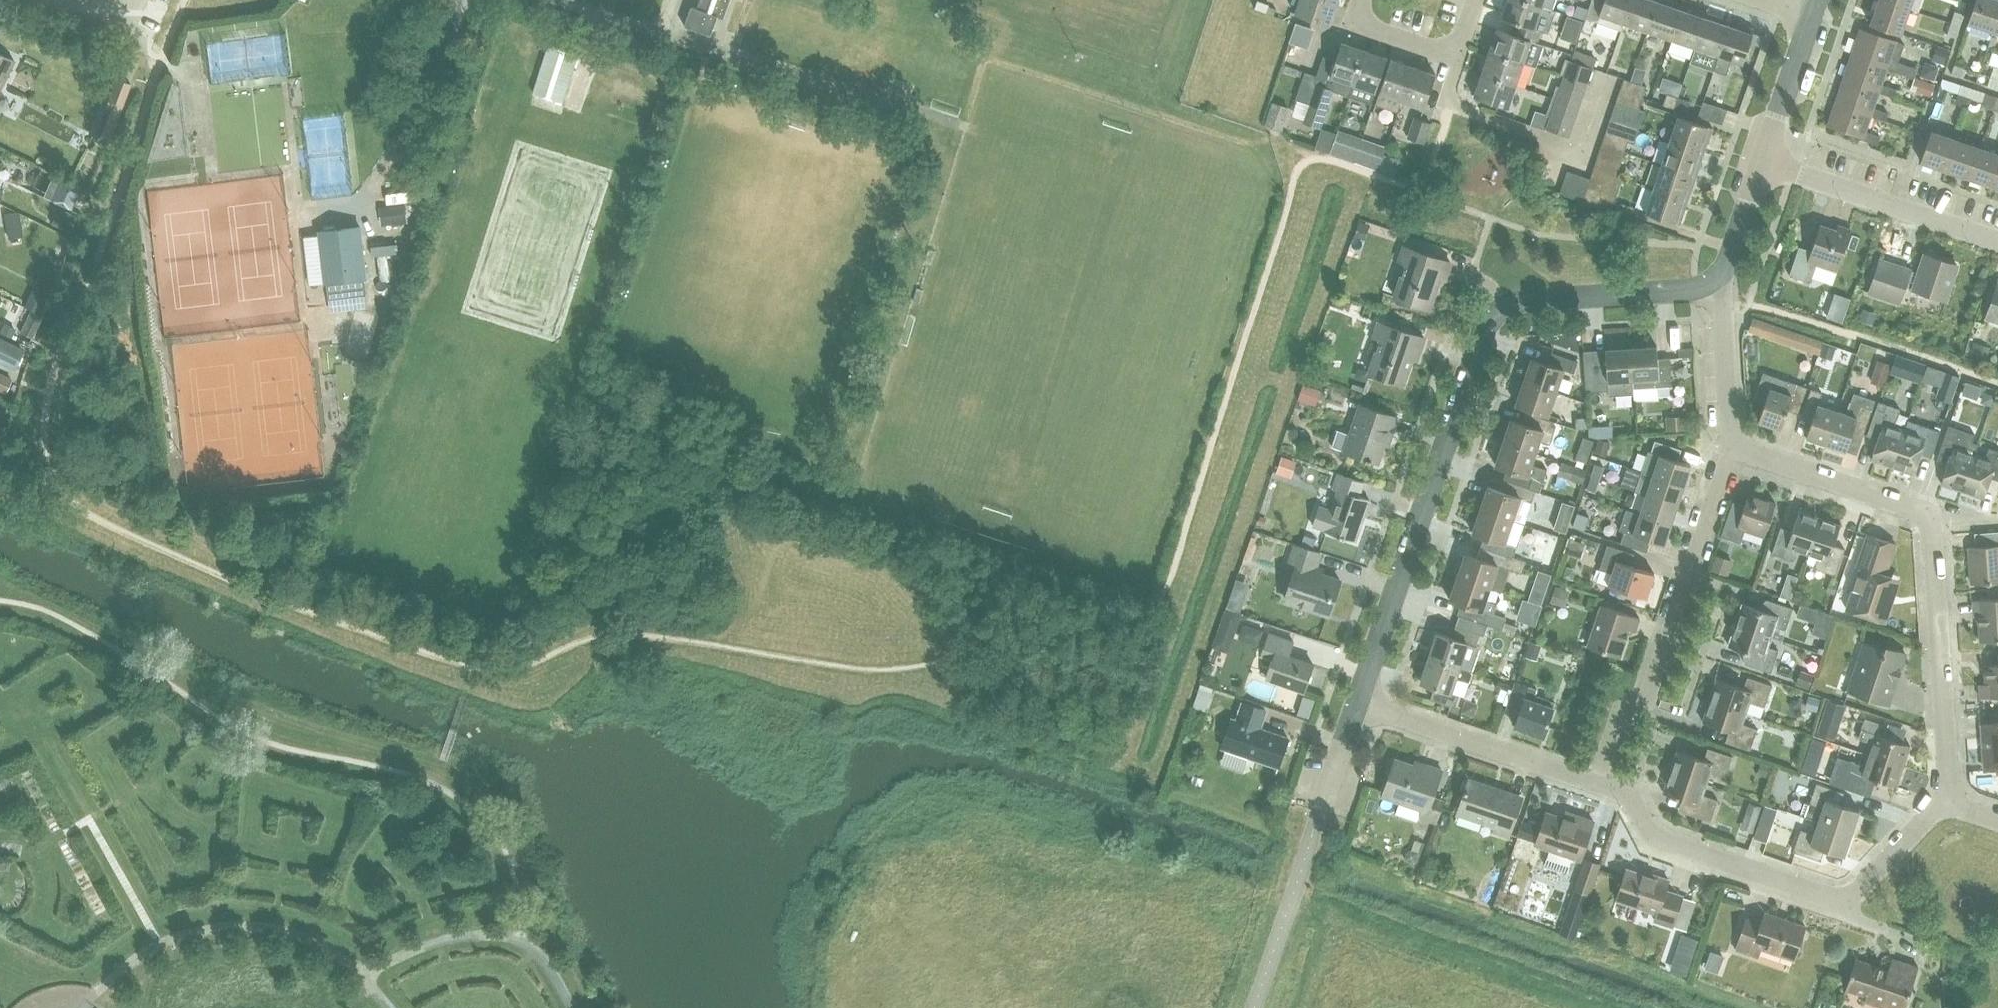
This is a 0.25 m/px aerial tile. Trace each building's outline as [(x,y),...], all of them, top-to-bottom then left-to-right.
[(697,9),(692,7),(685,26),(711,36),(718,18),(724,20),(731,0),(700,0),(697,9)] [(1319,0),(1300,0),(1295,15),(1328,26),(1335,6),(1319,0)] [(1552,10),(1523,0),(1506,0),(1500,17),(1514,23),(1510,34),(1530,42),(1535,43),(1540,31),(1548,33),(1555,11),(1552,10)] [(1552,10),(1555,0),(1523,0),(1552,10)] [(1623,24),(1631,0),(1591,0),(1580,32),(1589,35),(1594,22),(1620,31),(1623,24)] [(1623,24),(1646,32),(1648,27),(1657,0),(1631,0),(1623,24)] [(1666,0),(1657,0),(1648,27),(1646,32),(1670,40),(1680,10),(1673,7),(1674,3),(1666,0)] [(1881,0),(1877,0),(1869,24),(1899,34),(1908,9),(1881,0)] [(1908,9),(1911,0),(1881,0),(1908,9)] [(1997,17),(1997,0),(1976,0),(1968,22),(1993,31),(1997,17)] [(1253,9),(1265,13),(1268,5),(1256,1),(1253,9)] [(1680,10),(1670,40),(1694,48),(1705,13),(1691,8),(1689,13),(1680,10)] [(1953,11),(1949,22),(1958,25),(1962,14),(1953,11)] [(1705,13),(1694,48),(1718,56),(1728,26),(1720,24),(1722,19),(1705,13)] [(1958,25),(1949,22),(1945,34),(1954,37),(1958,25)] [(1294,23),(1292,31),(1310,37),(1313,29),(1294,23)] [(1728,26),(1718,56),(1713,71),(1725,75),(1730,61),(1741,65),(1753,30),(1737,24),(1736,29),(1728,26)] [(1488,52),(1523,63),(1535,68),(1543,46),(1535,43),(1530,42),(1510,34),(1496,29),(1488,52)] [(1860,29),(1852,53),(1888,66),(1887,68),(1914,78),(1917,69),(1898,62),(1904,44),(1860,29)] [(1324,111),(1331,91),(1347,97),(1363,51),(1341,43),(1329,77),(1325,88),(1316,85),(1319,79),(1304,74),(1295,101),(1324,111)] [(562,103),(578,55),(549,45),(533,93),(562,103)] [(1936,45),(1931,60),(1943,65),(1948,49),(1936,45)] [(1363,51),(1347,97),(1370,105),(1386,59),(1363,51)] [(13,59),(0,52),(0,86),(13,59)] [(1523,63),(1488,52),(1481,74),(1515,86),(1523,63)] [(1852,53),(1844,77),(1880,89),(1879,92),(1893,97),(1896,89),(1881,84),(1887,68),(1888,66),(1852,53)] [(1564,75),(1587,83),(1592,69),(1564,59),(1559,74),(1564,75)] [(1390,60),(1374,106),(1397,114),(1401,102),(1412,68),(1390,60)] [(1924,62),(1919,76),(1933,81),(1938,67),(1924,62)] [(1966,68),(1954,64),(1950,74),(1962,78),(1966,68)] [(1434,75),(1412,68),(1401,102),(1423,109),(1434,75)] [(1515,86),(1481,74),(1474,96),(1508,108),(1515,86)] [(1564,75),(1560,87),(1583,95),(1587,83),(1564,75)] [(1997,89),(1997,79),(1989,76),(1986,86),(1997,90),(1997,89)] [(1844,77),(1836,100),(1872,112),(1871,116),(1885,121),(1888,113),(1873,108),(1879,92),(1880,89),(1844,77)] [(1914,78),(1910,88),(1932,96),(1936,85),(1914,78)] [(113,79),(92,135),(107,140),(128,84),(113,79)] [(1634,82),(1624,79),(1620,90),(1630,93),(1634,82)] [(1620,90),(1616,101),(1638,109),(1646,86),(1634,82),(1630,93),(1620,90)] [(1968,97),(1972,87),(1960,83),(1956,93),(1968,97)] [(1555,86),(1550,100),(1577,109),(1583,95),(1560,87),(1555,86)] [(1972,87),(1968,97),(1980,101),(1984,92),(1972,87)] [(1673,109),(1677,98),(1665,94),(1662,105),(1673,109)] [(1677,98),(1673,109),(1684,112),(1688,102),(1677,98)] [(1550,100),(1545,115),(1549,117),(1550,116),(1572,124),(1577,109),(1550,100)] [(1836,100),(1827,125),(1862,136),(1861,139),(1877,144),(1880,136),(1865,131),(1871,116),(1872,112),(1836,100)] [(1638,109),(1616,101),(1611,117),(1639,127),(1644,111),(1638,109)] [(1721,125),(1726,110),(1702,102),(1697,117),(1721,125)] [(1271,109),(1266,126),(1280,130),(1285,113),(1271,109)] [(1550,116),(1549,117),(1545,129),(1568,137),(1572,124),(1550,116)] [(1639,127),(1611,117),(1605,134),(1627,142),(1633,144),(1639,127)] [(1678,144),(1699,151),(1702,144),(1706,145),(1712,129),(1676,117),(1668,140),(1678,144)] [(1422,144),(1428,124),(1413,119),(1406,139),(1422,144)] [(1901,119),(1898,126),(1905,128),(1908,121),(1901,119)] [(1376,128),(1366,125),(1359,144),(1369,147),(1376,128)] [(1337,131),(1329,154),(1341,158),(1345,145),(1349,136),(1337,131)] [(1944,171),(1955,140),(1930,132),(1919,163),(1944,171)] [(1605,134),(1601,146),(1623,153),(1627,142),(1605,134)] [(85,137),(79,147),(86,151),(91,140),(85,137)] [(1678,144),(1668,140),(1660,164),(1696,177),(1701,161),(1696,160),(1699,151),(1678,144)] [(1955,140),(1944,171),(1968,179),(1978,148),(1955,140)] [(1601,146),(1597,157),(1619,164),(1623,153),(1601,146)] [(1978,148),(1968,179),(1991,188),(1997,168),(1997,155),(1978,148)] [(1383,154),(1378,170),(1394,175),(1399,160),(1383,154)] [(1619,164),(1597,157),(1593,168),(1615,176),(1619,164)] [(1660,164),(1652,188),(1683,199),(1686,191),(1690,193),(1696,177),(1660,164)] [(1593,168),(1590,179),(1587,185),(1616,195),(1622,178),(1615,176),(1593,168)] [(1586,190),(1587,185),(1590,179),(1567,171),(1563,182),(1586,190)] [(60,179),(50,201),(69,210),(79,188),(60,179)] [(1586,190),(1563,182),(1559,193),(1582,201),(1586,190)] [(1586,190),(1582,201),(1581,204),(1610,213),(1616,195),(1587,185),(1586,190)] [(1683,199),(1652,188),(1643,213),(1679,225),(1685,209),(1680,207),(1683,199)] [(414,193),(384,197),(386,207),(415,202),(414,193)] [(381,208),(383,224),(407,221),(405,205),(381,208)] [(57,209),(50,225),(67,232),(74,217),(57,209)] [(3,213),(7,238),(21,236),(17,210),(3,213)] [(1359,223),(1354,238),(1365,241),(1369,226),(1359,223)] [(1837,270),(1851,229),(1844,227),(1842,232),(1820,224),(1811,251),(1799,247),(1789,275),(1810,282),(1816,263),(1837,270)] [(365,278),(366,278),(360,227),(319,232),(325,283),(327,283),(329,299),(367,295),(365,278)] [(1445,278),(1450,263),(1403,247),(1398,262),(1405,264),(1393,298),(1427,309),(1439,276),(1445,278)] [(1945,300),(1957,265),(1924,254),(1918,273),(1879,260),(1868,292),(1899,302),(1904,286),(1945,300)] [(59,270),(44,262),(23,305),(38,312),(59,270)] [(1986,317),(1997,321),(1997,281),(1986,317)] [(1834,292),(1826,316),(1842,321),(1850,297),(1834,292)] [(1333,298),(1330,306),(1348,313),(1351,304),(1333,298)] [(1862,307),(1857,320),(1867,323),(1871,325),(1876,312),(1862,307)] [(30,309),(19,331),(31,337),(42,314),(30,309)] [(1752,318),(1748,330),(1768,337),(1792,345),(1796,333),(1772,325),(1752,318)] [(0,330),(0,332),(11,337),(15,328),(4,323),(0,330)] [(1419,352),(1424,338),(1379,323),(1374,337),(1380,340),(1369,373),(1403,384),(1414,351),(1419,352)] [(0,337),(0,363),(12,369),(22,347),(0,337)] [(1972,343),(1969,352),(1985,358),(1988,349),(1972,343)] [(1822,346),(1818,357),(1830,361),(1834,350),(1822,346)] [(1656,347),(1631,349),(1633,388),(1670,386),(1669,358),(1657,359),(1656,347)] [(1605,362),(1583,364),(1585,393),(1608,391),(1609,395),(1632,394),(1632,388),(1633,388),(1633,381),(1631,349),(1604,350),(1605,362)] [(1689,350),(1677,350),(1677,359),(1689,358),(1689,350)] [(1530,359),(1523,381),(1556,392),(1563,371),(1573,374),(1577,363),(1550,354),(1546,365),(1530,359)] [(1883,386),(1891,365),(1878,360),(1871,382),(1883,386)] [(1913,360),(1907,379),(1920,383),(1927,365),(1922,363),(1913,360)] [(1945,371),(1935,398),(1950,403),(1959,376),(1958,376),(1945,371)] [(1798,414),(1807,387),(1763,372),(1754,399),(1765,402),(1758,421),(1781,429),(1787,410),(1798,414)] [(4,394),(11,378),(0,373),(0,392),(4,394)] [(1306,378),(1299,400),(1315,406),(1323,384),(1306,378)] [(1556,392),(1523,381),(1515,405),(1548,416),(1556,392)] [(1965,382),(1962,394),(1977,399),(1981,387),(1965,382)] [(1826,444),(1837,411),(1818,404),(1822,392),(1811,388),(1802,415),(1812,419),(1806,437),(1826,444)] [(1837,411),(1826,444),(1846,451),(1852,432),(1863,436),(1875,400),(1853,393),(1846,414),(1837,411)] [(1892,466),(1904,430),(1894,426),(1900,409),(1878,401),(1867,435),(1878,439),(1871,459),(1892,466)] [(1377,462),(1387,433),(1391,434),(1397,417),(1361,404),(1350,435),(1339,431),(1333,447),(1377,462)] [(1502,441),(1535,452),(1538,441),(1548,444),(1554,426),(1550,425),(1551,421),(1524,412),(1521,422),(1510,419),(1502,441)] [(1575,429),(1587,429),(1586,418),(1574,419),(1575,429)] [(1684,418),(1665,419),(1666,433),(1685,432),(1684,418)] [(1904,430),(1892,466),(1913,474),(1920,453),(1931,457),(1940,431),(1918,423),(1908,420),(1904,430)] [(1600,425),(1588,425),(1588,435),(1597,438),(1601,438),(1600,425)] [(1962,490),(1974,454),(1978,444),(1972,442),(1975,434),(1948,425),(1937,459),(1948,463),(1941,483),(1962,490)] [(1583,437),(1579,448),(1590,452),(1593,441),(1583,437)] [(1599,439),(1594,453),(1604,456),(1609,443),(1599,439)] [(1641,471),(1684,485),(1691,465),(1677,461),(1681,449),(1655,440),(1651,452),(1648,451),(1641,471)] [(1535,452),(1502,441),(1494,465),(1506,469),(1502,479),(1529,488),(1539,492),(1546,469),(1531,464),(1535,452)] [(1962,490),(1983,498),(1990,477),(1997,480),(1997,451),(1988,447),(1985,458),(1974,454),(1962,490)] [(1276,473),(1290,478),(1296,462),(1281,456),(1276,473)] [(1599,479),(1603,466),(1594,463),(1590,476),(1599,479)] [(1572,468),(1568,480),(1580,485),(1585,472),(1572,468)] [(1684,485),(1641,471),(1635,491),(1646,495),(1677,505),(1684,485)] [(1337,490),(1330,510),(1319,507),(1313,525),(1324,529),(1324,530),(1354,540),(1368,500),(1358,497),(1363,482),(1339,474),(1334,489),(1337,490)] [(1595,491),(1599,479),(1590,476),(1586,488),(1595,491)] [(1487,486),(1479,509),(1513,520),(1512,521),(1524,525),(1531,502),(1525,500),(1529,488),(1502,479),(1498,490),(1487,486)] [(1764,536),(1775,503),(1748,494),(1744,505),(1732,501),(1721,536),(1740,543),(1745,529),(1764,536)] [(1646,495),(1640,512),(1640,514),(1671,525),(1677,505),(1646,495)] [(1479,509),(1471,532),(1483,536),(1479,547),(1505,556),(1509,545),(1516,547),(1524,525),(1512,521),(1513,520),(1479,509)] [(1671,525),(1640,514),(1626,510),(1619,530),(1624,532),(1620,543),(1647,552),(1651,540),(1664,545),(1671,525)] [(1807,554),(1819,518),(1799,511),(1792,531),(1781,527),(1772,554),(1793,561),(1797,550),(1807,554)] [(1578,512),(1573,527),(1585,531),(1590,516),(1578,512)] [(1819,518),(1807,554),(1818,557),(1814,568),(1836,575),(1845,549),(1833,545),(1840,525),(1819,518)] [(1974,533),(1975,546),(1969,547),(1972,584),(1997,582),(1997,532),(1974,533)] [(1563,538),(1549,533),(1545,546),(1559,550),(1563,538)] [(1860,567),(1846,609),(1885,622),(1891,604),(1883,602),(1892,576),(1885,574),(1896,544),(1867,534),(1857,566),(1860,567)] [(1304,535),(1301,544),(1312,548),(1315,538),(1304,535)] [(1570,538),(1565,553),(1582,559),(1587,544),(1570,538)] [(1330,614),(1340,582),(1312,573),(1319,551),(1297,544),(1290,567),(1295,568),(1285,599),(1330,614)] [(1646,598),(1654,573),(1630,565),(1634,554),(1607,545),(1599,569),(1612,573),(1608,585),(1646,598)] [(1464,554),(1456,576),(1489,587),(1496,565),(1521,573),(1524,562),(1505,556),(1479,547),(1475,558),(1464,554)] [(1717,556),(1712,569),(1727,574),(1731,561),(1717,556)] [(1564,569),(1561,579),(1571,582),(1573,577),(1570,571),(1564,569)] [(1538,570),(1532,586),(1545,590),(1551,575),(1538,570)] [(1489,587),(1456,576),(1448,599),(1460,603),(1456,614),(1458,615),(1487,625),(1501,630),(1504,622),(1505,619),(1481,611),(1489,587)] [(1828,585),(1824,593),(1832,596),(1835,587),(1828,585)] [(1783,586),(1779,596),(1791,600),(1794,589),(1783,586)] [(1553,588),(1548,604),(1563,608),(1568,592),(1553,588)] [(1980,641),(1997,640),(1997,598),(1973,600),(1974,614),(1978,614),(1980,641)] [(1742,604),(1735,624),(1771,636),(1774,626),(1785,630),(1793,608),(1766,599),(1762,610),(1742,604)] [(1800,604),(1796,616),(1805,620),(1809,607),(1800,604)] [(1635,631),(1639,618),(1601,605),(1587,646),(1619,657),(1629,629),(1635,631)] [(1212,648),(1227,653),(1241,615),(1226,610),(1212,648)] [(1437,633),(1429,658),(1458,668),(1471,672),(1480,648),(1475,646),(1479,635),(1483,636),(1487,625),(1458,615),(1450,637),(1437,633)] [(1504,622),(1501,630),(1513,634),(1515,626),(1504,622)] [(1771,636),(1735,624),(1728,645),(1748,652),(1744,663),(1771,672),(1778,650),(1767,647),(1771,636)] [(1304,691),(1313,664),(1288,656),(1293,641),(1269,633),(1261,655),(1272,659),(1266,678),(1304,691)] [(1530,639),(1524,655),(1537,659),(1542,644),(1530,639)] [(1905,652),(1891,648),(1885,646),(1884,649),(1863,642),(1847,692),(1887,705),(1895,679),(1898,680),(1898,679),(1896,678),(1898,670),(1901,671),(1901,670),(1899,669),(1905,652)] [(1471,672),(1458,668),(1429,658),(1420,683),(1433,688),(1429,700),(1454,708),(1458,695),(1450,692),(1454,678),(1468,683),(1471,672)] [(1980,698),(1997,696),(1997,664),(1984,665),(1986,684),(1979,684),(1980,698)] [(1799,673),(1794,686),(1808,690),(1813,678),(1799,673)] [(1717,679),(1710,700),(1746,712),(1749,701),(1765,706),(1772,685),(1747,677),(1743,688),(1717,679)] [(1542,737),(1554,701),(1534,695),(1536,688),(1514,681),(1503,712),(1517,717),(1513,727),(1542,737)] [(1198,693),(1193,707),(1204,711),(1209,697),(1198,693)] [(1807,698),(1803,712),(1814,715),(1818,702),(1807,698)] [(1827,698),(1822,713),(1840,719),(1846,704),(1827,698)] [(1746,712),(1710,700),(1702,721),(1729,730),(1725,742),(1750,750),(1757,729),(1742,723),(1746,712)] [(1463,702),(1459,715),(1472,719),(1476,706),(1463,702)] [(1278,767),(1288,739),(1259,729),(1265,711),(1241,703),(1235,721),(1230,719),(1220,747),(1278,767)] [(1867,754),(1903,766),(1910,745),(1884,736),(1887,725),(1865,718),(1858,738),(1871,742),(1867,754)] [(1997,769),(1997,722),(1982,724),(1985,769),(1997,769)] [(1677,750),(1670,771),(1706,783),(1710,772),(1725,777),(1732,756),(1708,748),(1704,759),(1677,750)] [(1837,756),(1830,779),(1865,791),(1870,777),(1896,786),(1903,766),(1867,754),(1863,765),(1837,756)] [(1382,795),(1422,809),(1419,818),(1436,823),(1443,801),(1432,798),(1441,771),(1426,765),(1424,771),(1394,761),(1382,795)] [(1760,764),(1756,775),(1768,779),(1771,767),(1760,764)] [(1706,783),(1670,771),(1663,792),(1690,801),(1686,813),(1710,821),(1718,800),(1702,795),(1706,783)] [(1508,836),(1520,800),(1487,789),(1488,786),(1468,779),(1456,814),(1496,828),(1495,831),(1508,836)] [(1772,780),(1767,794),(1779,798),(1784,784),(1772,780)] [(1818,822),(1851,833),(1859,810),(1840,804),(1844,792),(1816,783),(1809,805),(1804,803),(1800,815),(1818,822)] [(1747,804),(1738,831),(1750,836),(1760,809),(1747,804)] [(1546,812),(1535,844),(1549,849),(1544,865),(1566,873),(1571,857),(1581,860),(1594,821),(1577,815),(1575,822),(1546,812)] [(1774,818),(1762,814),(1754,838),(1766,842),(1774,818)] [(1851,833),(1818,822),(1814,834),(1800,829),(1793,851),(1821,860),(1825,849),(1844,856),(1851,833)] [(1405,855),(1402,863),(1412,866),(1416,855),(1409,853),(1405,855)] [(1600,864),(1585,859),(1575,889),(1590,894),(1600,864)] [(1672,926),(1682,896),(1665,890),(1669,880),(1655,875),(1654,878),(1626,869),(1616,899),(1657,912),(1654,920),(1672,926)] [(1794,959),(1805,927),(1764,912),(1760,923),(1745,918),(1735,949),(1758,957),(1761,947),(1794,959)] [(1564,920),(1560,932),(1575,937),(1579,925),(1564,920)] [(1681,935),(1670,968),(1686,973),(1697,940),(1681,935)] [(1709,955),(1704,970),(1714,973),(1720,958),(1709,955)] [(1918,967),(1892,958),(1888,969),(1856,958),(1845,989),(1866,996),(1864,1001),(1886,1007),(1904,1007),(1918,967)]
